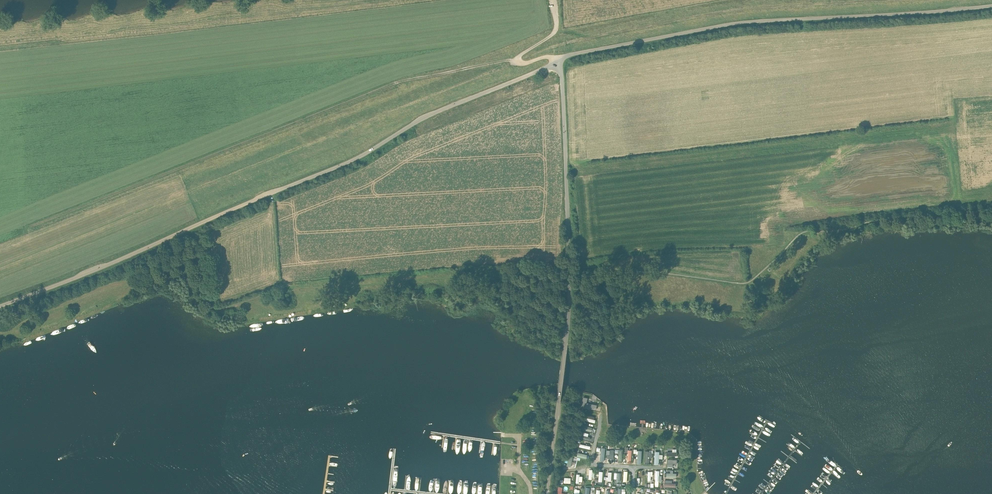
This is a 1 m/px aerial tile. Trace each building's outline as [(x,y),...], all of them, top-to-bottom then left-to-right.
[(588,398),(583,397),(581,407),(592,409),(593,404),(587,403),(588,398)] [(594,423),(596,417),(586,414),(585,420),(594,423)] [(593,436),(584,434),(584,432),(581,431),(579,438),(590,440),(591,437),(593,438),(593,436)] [(637,463),(642,464),(642,450),(634,449),(634,453),(638,453),(637,463)] [(573,467),(574,457),(569,456),(568,459),(565,459),(565,461),(568,462),(567,466),(573,467)]
